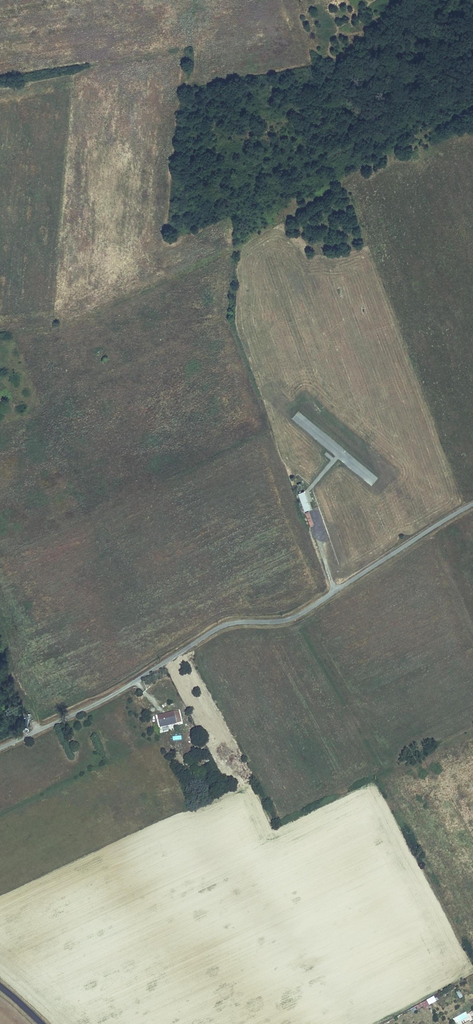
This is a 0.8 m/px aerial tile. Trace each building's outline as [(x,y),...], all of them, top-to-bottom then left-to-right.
[(300,412),(293,419),(299,424),(305,418),(300,412)] [(298,492),(304,510),(311,508),(305,490),(298,492)] [(178,712),(158,717),(161,729),(181,724),(178,712)] [(429,1005),(436,1002),(434,996),(426,1000),(429,1005)] [(426,1001),(421,1003),(424,1010),(429,1007),(426,1001)]
